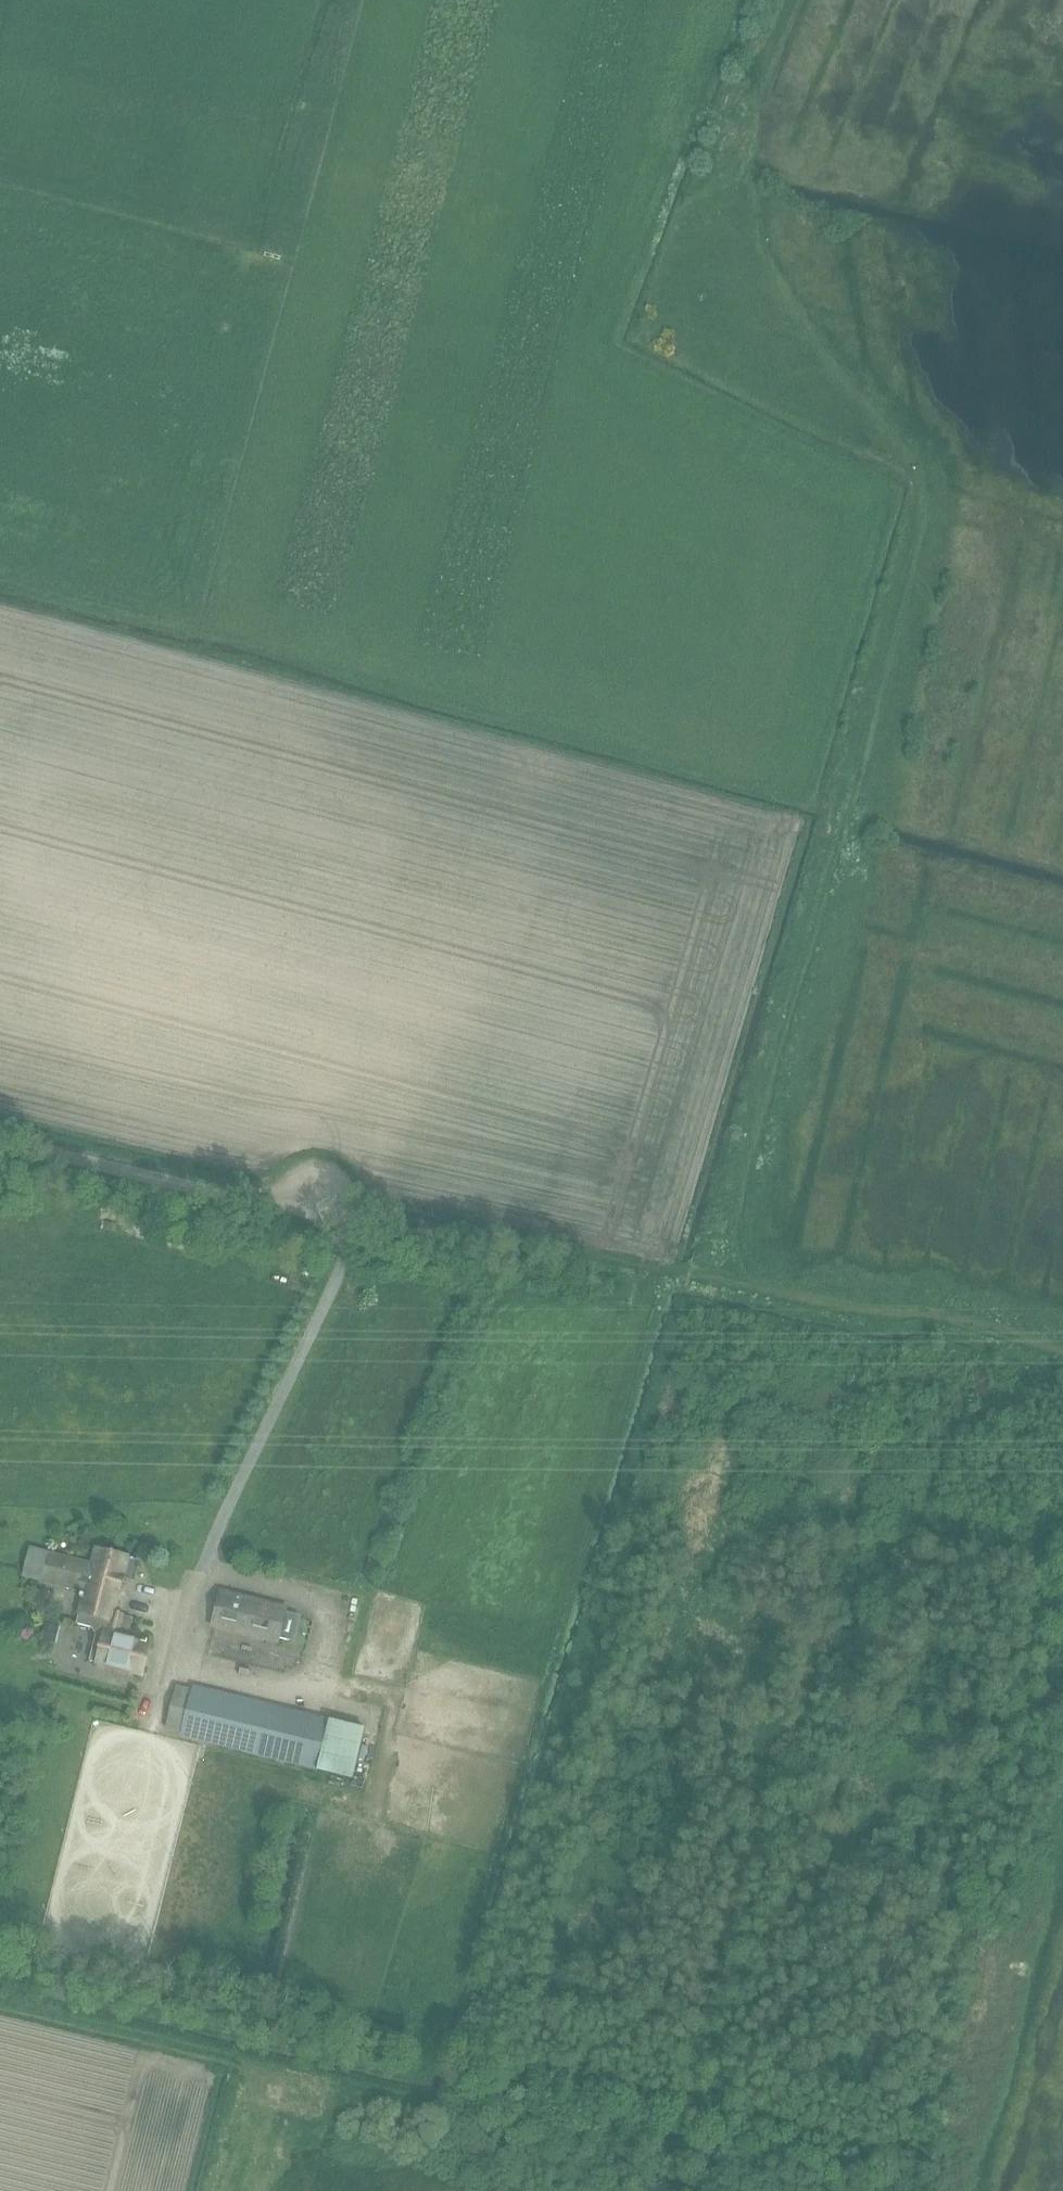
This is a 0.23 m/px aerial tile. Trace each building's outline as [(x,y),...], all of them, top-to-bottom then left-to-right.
[(34,1553),(29,1573),(87,1588),(86,1592),(85,1594),(82,1593),(81,1597),(85,1598),(81,1614),(78,1625),(93,1629),(97,1636),(91,1662),(96,1663),(140,1675),(148,1641),(143,1640),(143,1642),(129,1639),(134,1619),(115,1614),(118,1601),(124,1578),(129,1579),(136,1575),(139,1561),(131,1558),(102,1551),(97,1569),(34,1553)] [(217,1622),(282,1638),(290,1640),(297,1614),(224,1596),(217,1622)] [(328,1726),(176,1689),(167,1727),(319,1765),(328,1726)] [(352,1707),(339,1753),(375,1763),(388,1717),(352,1707)]
